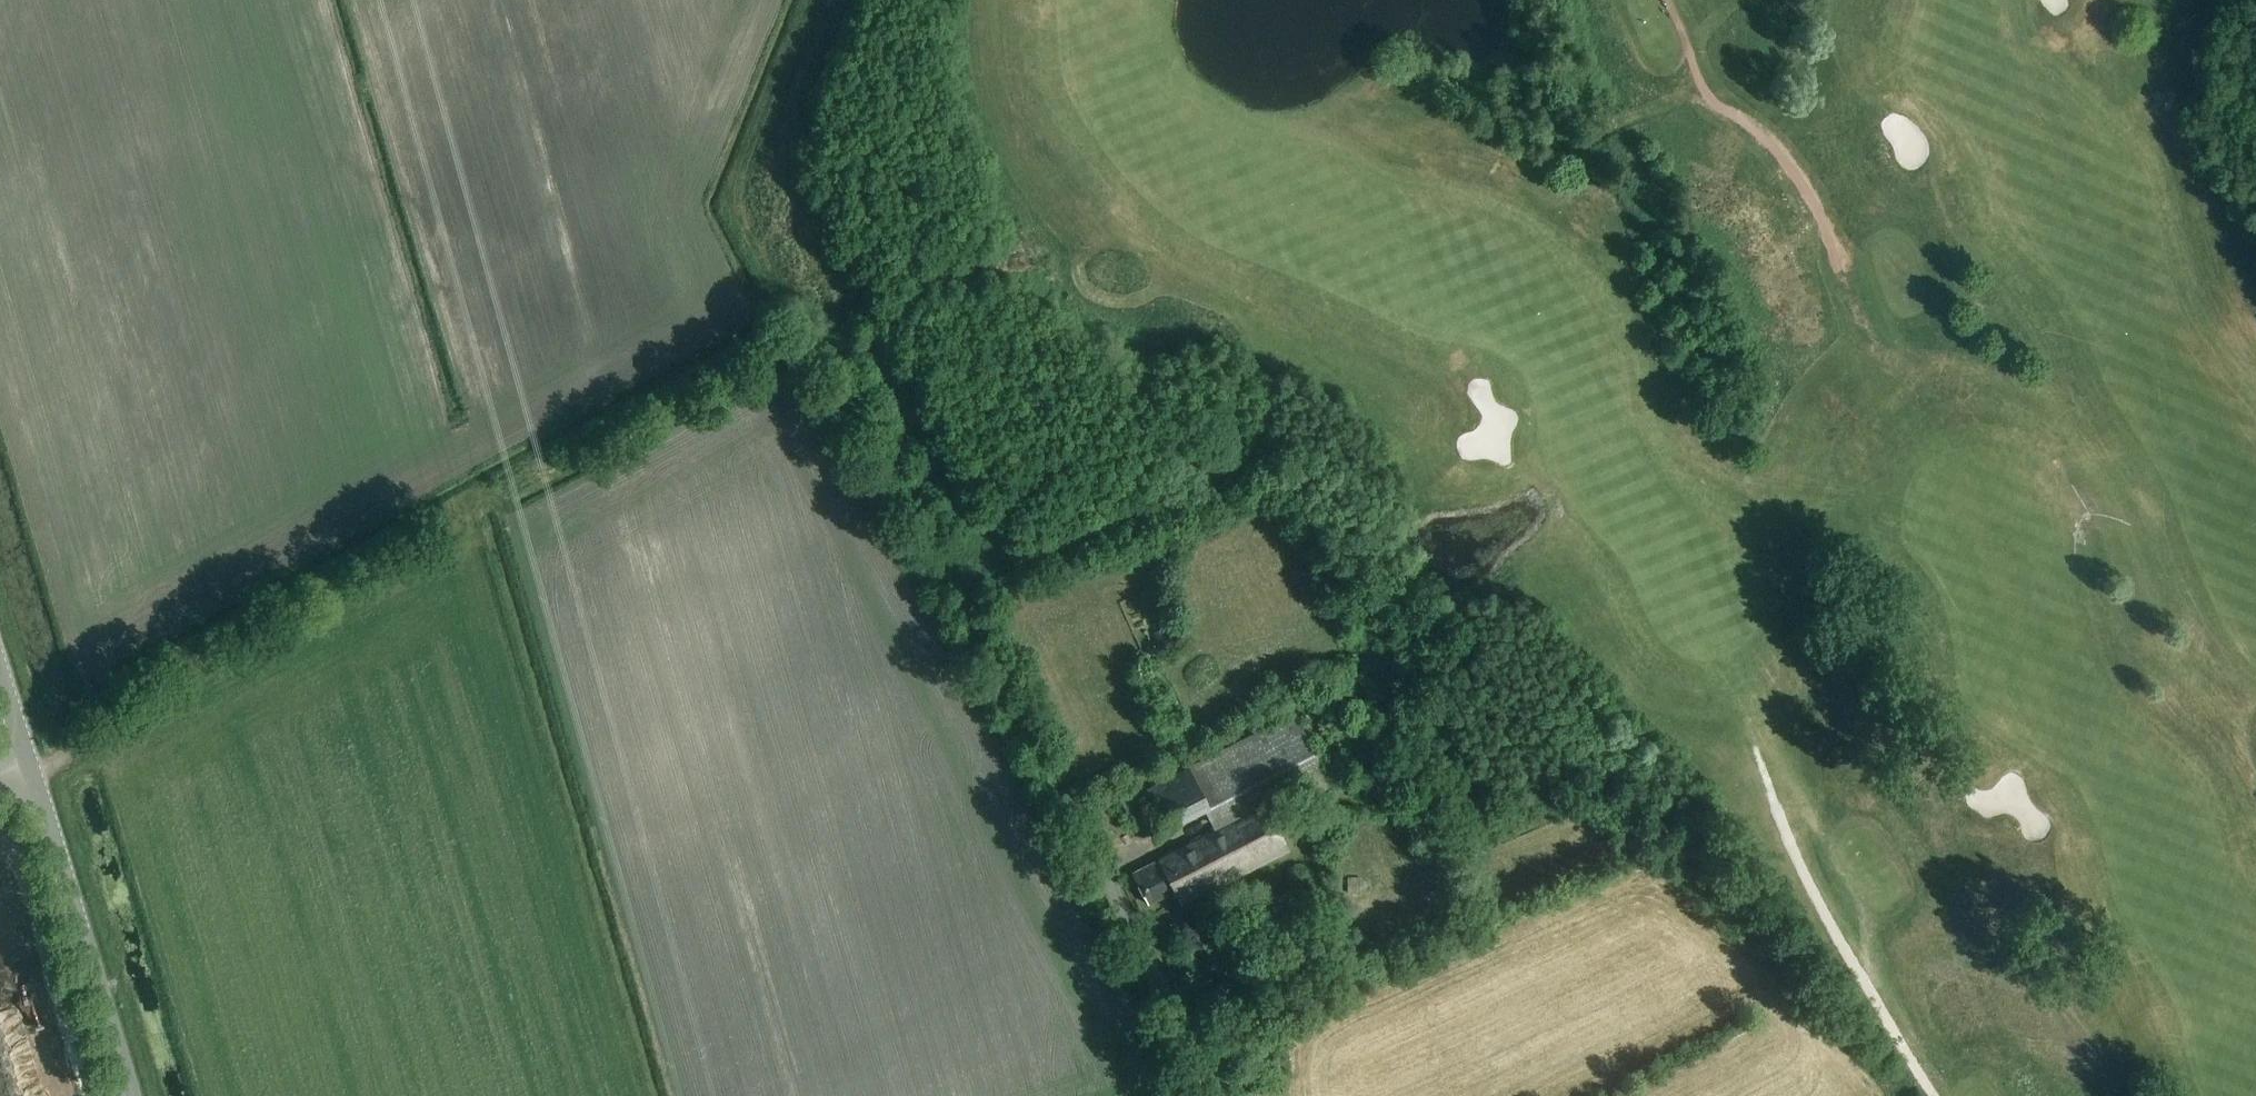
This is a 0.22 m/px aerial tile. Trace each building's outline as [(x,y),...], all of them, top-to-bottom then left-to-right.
[(1173,828),(1180,841),(1268,796),(1277,814),(1332,786),(1296,714),(1122,802),(1134,828),(1149,821),(1157,836),(1173,828)] [(1130,874),(1145,905),(1171,892),(1179,907),(1287,852),(1264,804),(1187,842),(1189,845),(1176,851),(1175,848),(1155,858),(1156,861),(1130,874)]
